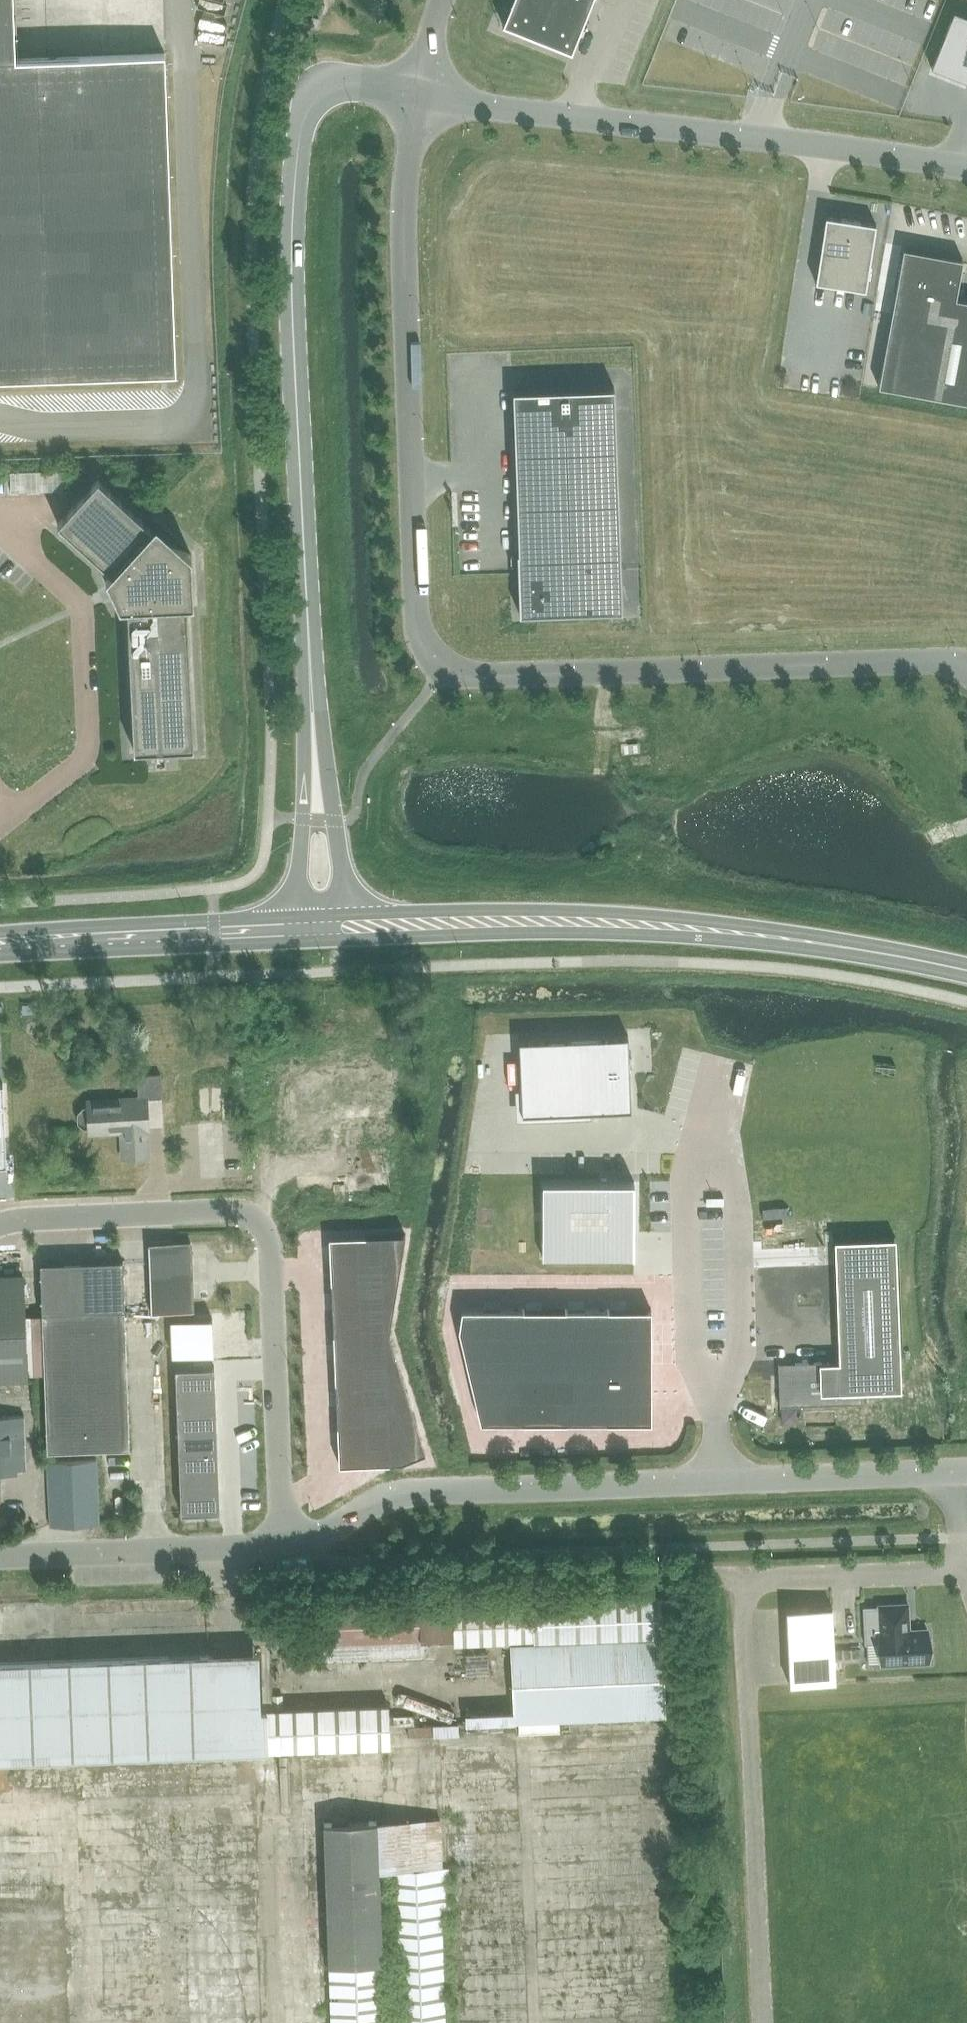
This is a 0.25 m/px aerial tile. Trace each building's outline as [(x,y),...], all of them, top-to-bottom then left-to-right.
[(175,373),(164,53),(15,58),(13,0),(0,0),(0,379),(175,373)] [(592,0),(512,0),(502,24),(571,52),(592,0)] [(930,67),(966,82),(966,16),(953,10),(930,67)] [(875,224),(825,216),(815,282),(865,290),(875,224)] [(962,259),(903,249),(878,386),(966,403),(966,301),(955,298),(962,259)] [(518,553),(517,553),(519,614),(622,611),(620,570),(614,388),(513,391),(518,553)] [(47,492),(47,474),(29,475),(30,492),(47,492)] [(97,479),(57,524),(110,572),(105,578),(108,585),(106,586),(113,601),(115,600),(119,607),(126,606),(133,750),(193,748),(186,603),(193,603),(191,555),(155,523),(150,528),(97,479)] [(628,1035),(519,1040),(521,1113),(630,1109),(628,1035)] [(147,1100),(161,1099),(160,1075),(136,1076),(138,1099),(89,1101),(89,1107),(82,1107),(77,1114),(78,1123),(84,1129),(121,1127),(123,1159),(148,1157),(147,1130),(149,1130),(147,1100)] [(305,1086),(306,1112),(387,1110),(386,1084),(305,1086)] [(194,1137),(205,1137),(204,1122),(193,1122),(194,1137)] [(633,1181),(542,1181),(542,1257),(610,1257),(611,1232),(634,1232),(633,1181)] [(331,1280),(397,1277),(404,1234),(329,1238),(331,1280)] [(895,1238),(835,1240),(839,1361),(778,1363),(779,1406),(862,1403),(861,1391),(901,1390),(895,1238)] [(191,1240),(148,1242),(151,1311),(193,1309),(191,1240)] [(122,1261),(40,1264),(46,1451),(129,1448),(122,1261)] [(22,1275),(0,1276),(0,1381),(25,1380),(22,1275)] [(333,1329),(389,1326),(397,1277),(331,1280),(333,1329)] [(462,1310),(459,1329),(467,1366),(481,1365),(523,1365),(523,1309),(462,1310)] [(523,1309),(523,1365),(565,1365),(565,1309),(523,1309)] [(565,1309),(565,1365),(608,1365),(607,1309),(565,1309)] [(607,1309),(608,1365),(650,1365),(650,1309),(607,1309)] [(173,1355),(213,1354),(211,1319),(171,1321),(173,1355)] [(335,1378),(400,1374),(388,1333),(389,1326),(333,1329),(335,1378)] [(218,1361),(180,1362),(180,1382),(218,1381),(218,1361)] [(481,1365),(467,1366),(481,1421),(523,1421),(523,1365),(481,1365)] [(523,1365),(523,1421),(565,1421),(565,1365),(523,1365)] [(565,1365),(565,1421),(608,1421),(608,1365),(565,1365)] [(608,1365),(608,1421),(650,1421),(650,1365),(608,1365)] [(337,1420),(413,1416),(400,1374),(335,1378),(337,1420)] [(218,1381),(180,1382),(181,1402),(219,1401),(218,1381)] [(219,1401),(181,1402),(182,1422),(220,1421),(219,1401)] [(27,1470),(26,1416),(0,1417),(0,1487),(1,1487),(1,1471),(27,1470)] [(339,1464),(401,1461),(424,1452),(413,1416),(337,1420),(339,1464)] [(220,1421),(182,1422),(183,1442),(221,1441),(220,1421)] [(221,1441),(183,1442),(183,1462),(221,1461),(221,1441)] [(95,1460),(47,1462),(50,1526),(98,1524),(95,1460)] [(221,1461),(183,1462),(184,1482),(222,1481),(221,1461)] [(222,1481),(184,1482),(185,1504),(223,1503),(222,1481)] [(667,1716),(663,1637),(662,1598),(453,1607),(454,1640),(455,1646),(509,1644),(512,1711),(465,1713),(465,1724),(519,1722),(519,1731),(568,1729),(567,1720),(667,1716)] [(878,1607),(863,1608),(864,1644),(880,1643),(881,1665),(928,1663),(927,1630),(909,1631),(907,1604),(878,1606),(878,1607)] [(453,1607),(311,1612),(313,1649),(320,1649),(321,1659),(369,1657),(368,1649),(408,1647),(408,1652),(420,1652),(420,1641),(421,1641),(421,1642),(423,1642),(423,1641),(453,1640),(454,1640),(453,1607)] [(832,1607),(785,1609),(789,1685),(815,1684),(815,1683),(835,1683),(832,1607)] [(0,1663),(0,1760),(254,1748),(268,1748),(391,1744),(390,1706),(390,1704),(274,1708),(260,1708),(258,1653),(250,1653),(0,1663)] [(487,1653),(465,1654),(466,1678),(488,1677),(487,1653)] [(441,1819),(377,1822),(325,1824),(333,2022),(384,2022),(378,1871),(390,1871),(397,2022),(445,2022),(441,1918),(450,1917),(448,1867),(452,1866),(450,1819),(441,1819)]
